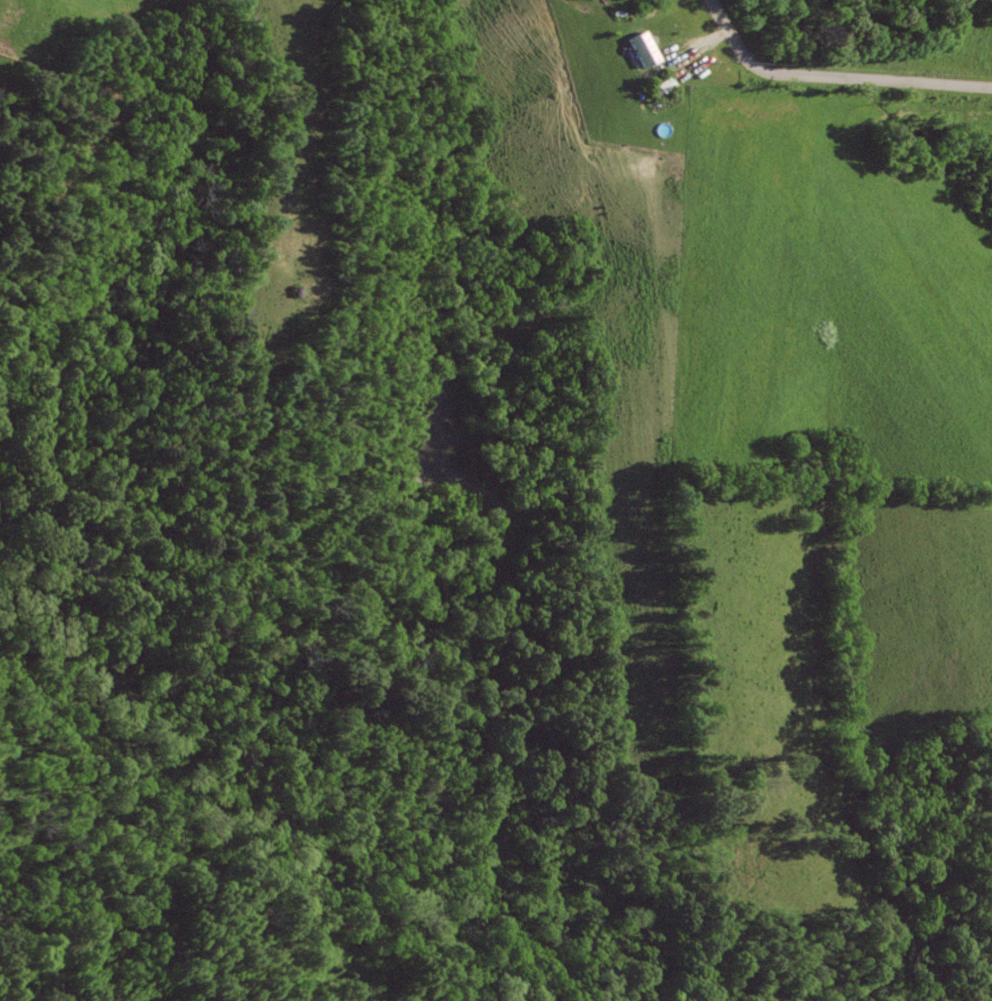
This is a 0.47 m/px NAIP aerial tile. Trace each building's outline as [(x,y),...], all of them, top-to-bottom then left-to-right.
[(631,37),(646,68),(662,59),(647,29),(631,37)] [(662,64),(649,72),(653,79),(667,71),(662,64)] [(669,74),(659,84),(668,94),(679,84),(669,74)] [(301,287),(293,287),(293,297),(301,297),(301,287)]
